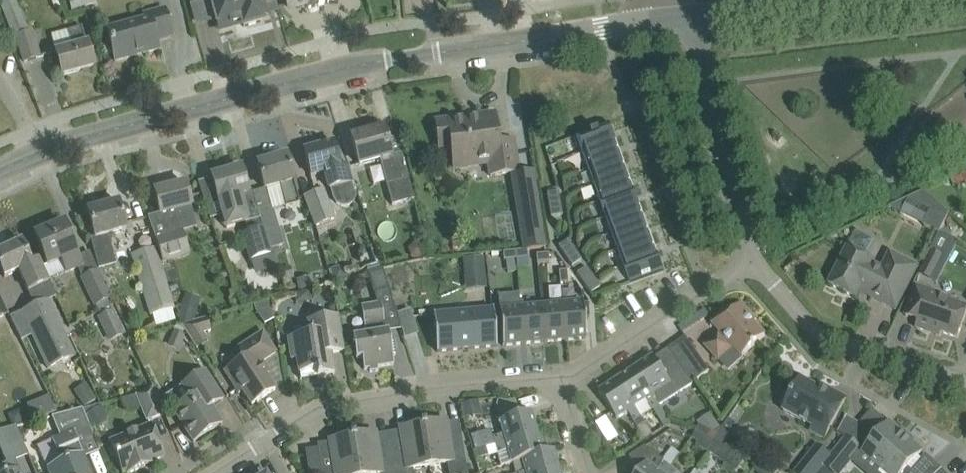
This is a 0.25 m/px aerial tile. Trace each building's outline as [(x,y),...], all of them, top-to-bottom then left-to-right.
[(16,0),(5,0),(0,1),(15,38),(16,37),(24,63),(40,58),(32,33),(30,34),(16,0)] [(96,1),(96,0),(68,0),(72,9),(96,1)] [(217,21),(219,30),(242,23),(243,27),(261,22),(260,18),(267,16),(265,8),(277,5),(275,0),(211,0),(217,21)] [(289,9),(297,7),(298,8),(302,7),(302,6),(307,4),(309,9),(329,3),(328,0),(287,0),(289,9)] [(115,61),(159,49),(157,40),(172,36),(164,6),(141,12),(143,19),(106,29),(115,61)] [(62,76),(94,67),(83,26),(51,35),(56,50),(62,76)] [(499,142),(495,113),(477,116),(478,123),(468,125),(467,117),(435,122),(439,150),(452,148),(455,170),(487,166),(489,177),(518,173),(516,159),(514,140),(499,142)] [(576,136),(583,154),(616,140),(610,124),(576,136)] [(371,132),(370,129),(366,127),(354,130),(352,134),(353,137),(352,138),(359,165),(379,160),(392,206),(414,200),(409,179),(402,153),(390,156),(383,129),(371,132)] [(622,157),(616,140),(583,154),(588,169),(622,157)] [(304,151),(309,170),(311,176),(325,172),(330,188),(330,189),(330,190),(352,183),(353,183),(348,163),(347,163),(347,165),(341,167),(334,143),(319,147),(316,142),(305,145),(305,151),(304,151)] [(287,156),(258,164),(263,183),(265,189),(265,191),(280,186),(286,207),(300,203),(294,183),(295,183),(292,175),(287,156)] [(594,185),(628,173),(622,157),(588,169),(594,185)] [(247,188),(241,169),(228,173),(225,169),(214,172),(214,176),(211,177),(217,196),(218,202),(219,202),(227,228),(259,218),(262,228),(243,234),(251,261),(271,255),(269,250),(271,250),(259,211),(253,192),(248,193),(247,188)] [(634,189),(628,173),(594,185),(600,201),(634,189)] [(174,211),(191,206),(185,184),(154,192),(160,215),(162,214),(168,236),(180,233),(174,211)] [(537,189),(513,193),(521,250),(522,250),(525,250),(545,248),(537,189)] [(606,217),(640,205),(634,189),(600,201),(606,217)] [(317,228),(335,221),(324,191),(306,198),(317,228)] [(547,193),(548,201),(560,199),(559,191),(547,193)] [(889,208),(902,214),(905,207),(926,218),(922,225),(938,233),(948,214),(924,191),(889,208)] [(550,209),(561,207),(560,199),(548,201),(550,209)] [(99,270),(116,265),(109,237),(127,232),(119,202),(88,211),(95,237),(91,239),(96,258),(99,270)] [(612,234),(646,221),(640,205),(606,217),(612,234)] [(270,208),(259,211),(271,250),(284,246),(274,210),(273,207),(270,208)] [(561,207),(550,209),(551,217),(563,215),(561,207)] [(618,250),(652,237),(646,221),(612,234),(618,250)] [(82,266),(72,242),(64,223),(35,235),(43,254),(48,266),(62,260),(67,272),(82,266)] [(163,264),(190,256),(183,232),(180,233),(168,236),(156,240),(163,264)] [(652,237),(618,250),(624,266),(658,253),(652,237)] [(563,253),(573,246),(568,240),(558,246),(563,253)] [(55,297),(38,261),(32,264),(21,241),(10,247),(9,244),(6,243),(0,246),(0,268),(5,278),(19,271),(36,307),(22,313),(21,310),(10,316),(22,341),(32,335),(48,370),(75,358),(49,300),(55,297)] [(573,246),(563,253),(567,259),(577,253),(573,246)] [(151,315),(174,308),(155,247),(132,254),(151,315)] [(884,269),(873,264),(874,262),(847,248),(829,285),(855,299),(860,290),(871,295),(870,297),(895,310),(913,275),(917,267),(892,254),(884,269)] [(515,251),(516,259),(526,258),(525,250),(522,250),(521,250),(515,251)] [(504,260),(516,259),(515,251),(503,252),(504,260)] [(931,282),(944,257),(932,251),(920,276),(931,282)] [(549,262),(548,253),(536,254),(537,263),(549,262)] [(577,253),(567,259),(572,266),(582,260),(577,253)] [(658,253),(624,266),(630,283),(664,270),(658,253)] [(465,289),(486,288),(485,256),(463,257),(465,289)] [(288,267),(280,269),(284,281),(292,279),(288,267)] [(338,267),(331,269),(334,282),(348,279),(346,273),(346,271),(338,267)] [(577,273),(581,280),(591,273),(587,267),(577,273)] [(386,331),(385,324),(400,321),(383,269),(368,274),(378,303),(361,306),(366,335),(353,337),(357,359),(363,358),(364,370),(394,365),(393,356),(396,355),(394,342),(390,343),(388,331),(386,331)] [(568,282),(567,270),(559,271),(560,283),(568,282)] [(110,308),(113,307),(114,306),(110,298),(97,271),(82,278),(95,305),(99,313),(110,308)] [(596,280),(591,273),(581,280),(586,287),(596,280)] [(313,278),(297,281),(299,290),(315,287),(313,278)] [(600,287),(596,280),(586,287),(590,293),(600,287)] [(965,313),(965,308),(938,298),(940,294),(915,286),(905,316),(918,321),(916,328),(940,336),(941,333),(957,338),(965,313)] [(583,302),(562,304),(565,340),(586,338),(583,302)] [(562,304),(541,306),(545,342),(565,340),(562,304)] [(756,321),(741,304),(732,313),(728,308),(711,324),(720,333),(705,346),(718,361),(732,348),(740,357),(750,349),(765,335),(754,323),(756,321)] [(541,306),(521,308),(524,344),(545,342),(541,306)] [(113,307),(110,308),(112,312),(98,318),(110,342),(126,334),(115,310),(113,307)] [(405,335),(418,332),(411,308),(399,311),(405,335)] [(503,346),(524,344),(521,308),(500,310),(503,346)] [(437,352),(467,349),(497,346),(493,309),(492,309),(434,315),(436,332),(437,352)] [(334,375),(331,354),(345,352),(341,332),(339,315),(308,320),(310,334),(288,338),(288,341),(292,360),(297,359),(300,374),(317,372),(317,378),(334,375)] [(197,349),(208,342),(203,334),(211,332),(207,318),(182,325),(197,349)] [(252,405),(275,390),(259,364),(276,352),(263,332),(239,348),(246,358),(225,371),(240,395),(243,393),(252,405)] [(709,371),(698,355),(680,367),(692,384),(709,371)] [(654,357),(635,369),(659,405),(666,400),(692,384),(680,367),(679,365),(665,374),(654,357)] [(671,424),(659,405),(635,369),(617,380),(635,407),(646,400),(651,409),(652,409),(665,428),(671,424)] [(194,442),(217,428),(222,424),(211,407),(224,400),(205,371),(182,385),(191,398),(173,410),(194,442)] [(828,394),(800,379),(791,396),(786,394),(780,405),(785,408),(783,411),(812,427),(810,431),(824,439),(836,417),(846,399),(830,390),(828,394)] [(641,417),(635,407),(617,380),(599,392),(617,419),(628,412),(634,421),(645,439),(652,435),(641,417)] [(146,422),(164,414),(153,388),(135,395),(146,422)] [(44,415),(56,410),(51,397),(39,402),(44,415)] [(482,415),(479,400),(461,404),(464,418),(482,415)] [(76,437),(92,431),(83,409),(52,417),(60,437),(52,440),(61,463),(47,468),(49,472),(92,472),(84,453),(83,453),(76,437)] [(484,440),(486,448),(495,445),(537,433),(531,412),(500,421),(504,434),(484,440)] [(596,421),(608,443),(620,436),(607,415),(596,421)] [(434,418),(422,420),(430,468),(448,465),(449,472),(467,472),(463,445),(460,425),(448,427),(447,421),(438,422),(434,418)] [(413,471),(430,468),(422,420),(411,422),(408,427),(399,429),(401,435),(389,437),(395,472),(413,472),(413,471)] [(906,437),(889,423),(875,439),(859,423),(846,437),(830,457),(824,465),(831,471),(833,472),(841,472),(860,450),(863,452),(879,467),(906,437)] [(157,439),(151,425),(109,443),(111,446),(108,447),(112,457),(115,456),(122,472),(126,472),(131,472),(152,464),(152,463),(164,457),(157,439)] [(13,454),(25,449),(16,426),(0,431),(0,448),(6,463),(1,466),(4,472),(21,472),(13,454)] [(363,430),(352,432),(359,472),(395,472),(389,437),(377,439),(376,433),(368,434),(363,430)] [(352,432),(340,434),(337,439),(329,440),(330,447),(305,451),(309,472),(359,472),(352,432)] [(697,432),(693,439),(698,442),(697,446),(708,451),(713,441),(697,432)] [(543,454),(543,453),(537,433),(495,445),(496,446),(498,453),(508,450),(512,463),(522,460),(543,454)] [(940,470),(922,452),(906,437),(879,467),(886,472),(937,472),(940,470)] [(830,457),(817,445),(794,472),(817,472),(824,465),(830,457)] [(488,456),(486,448),(473,451),(476,460),(488,456)] [(640,472),(667,472),(671,467),(680,454),(672,449),(671,448),(663,461),(664,462),(659,471),(647,463),(640,472)] [(553,450),(543,453),(543,454),(522,460),(526,472),(521,472),(554,472),(559,471),(553,450)]
